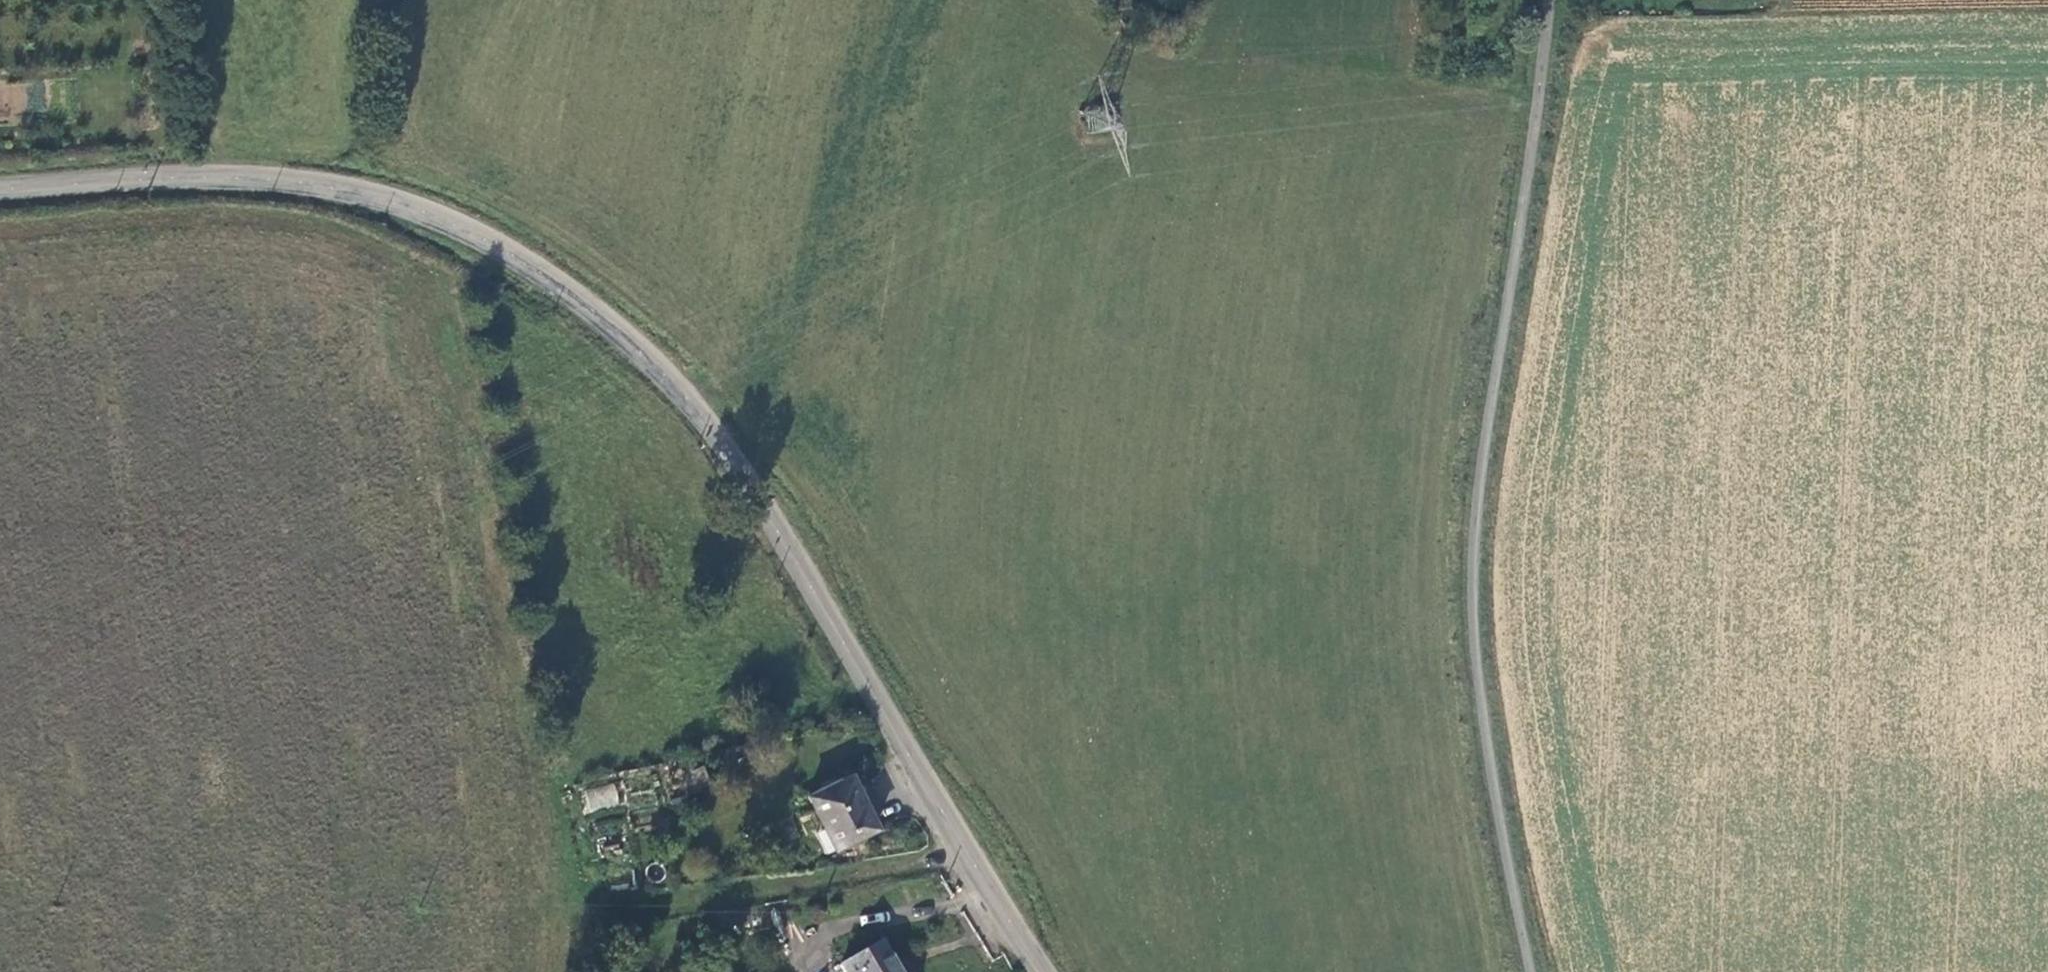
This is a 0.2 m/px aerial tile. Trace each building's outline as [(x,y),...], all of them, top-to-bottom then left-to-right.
[(8,110),(24,112),(27,84),(11,82),(8,110)] [(865,814),(844,780),(807,802),(838,853),(879,828),(869,811),(865,814)] [(616,784),(583,789),(586,811),(619,806),(616,784)] [(843,971),(897,971),(883,946),(842,969),(843,971)]
